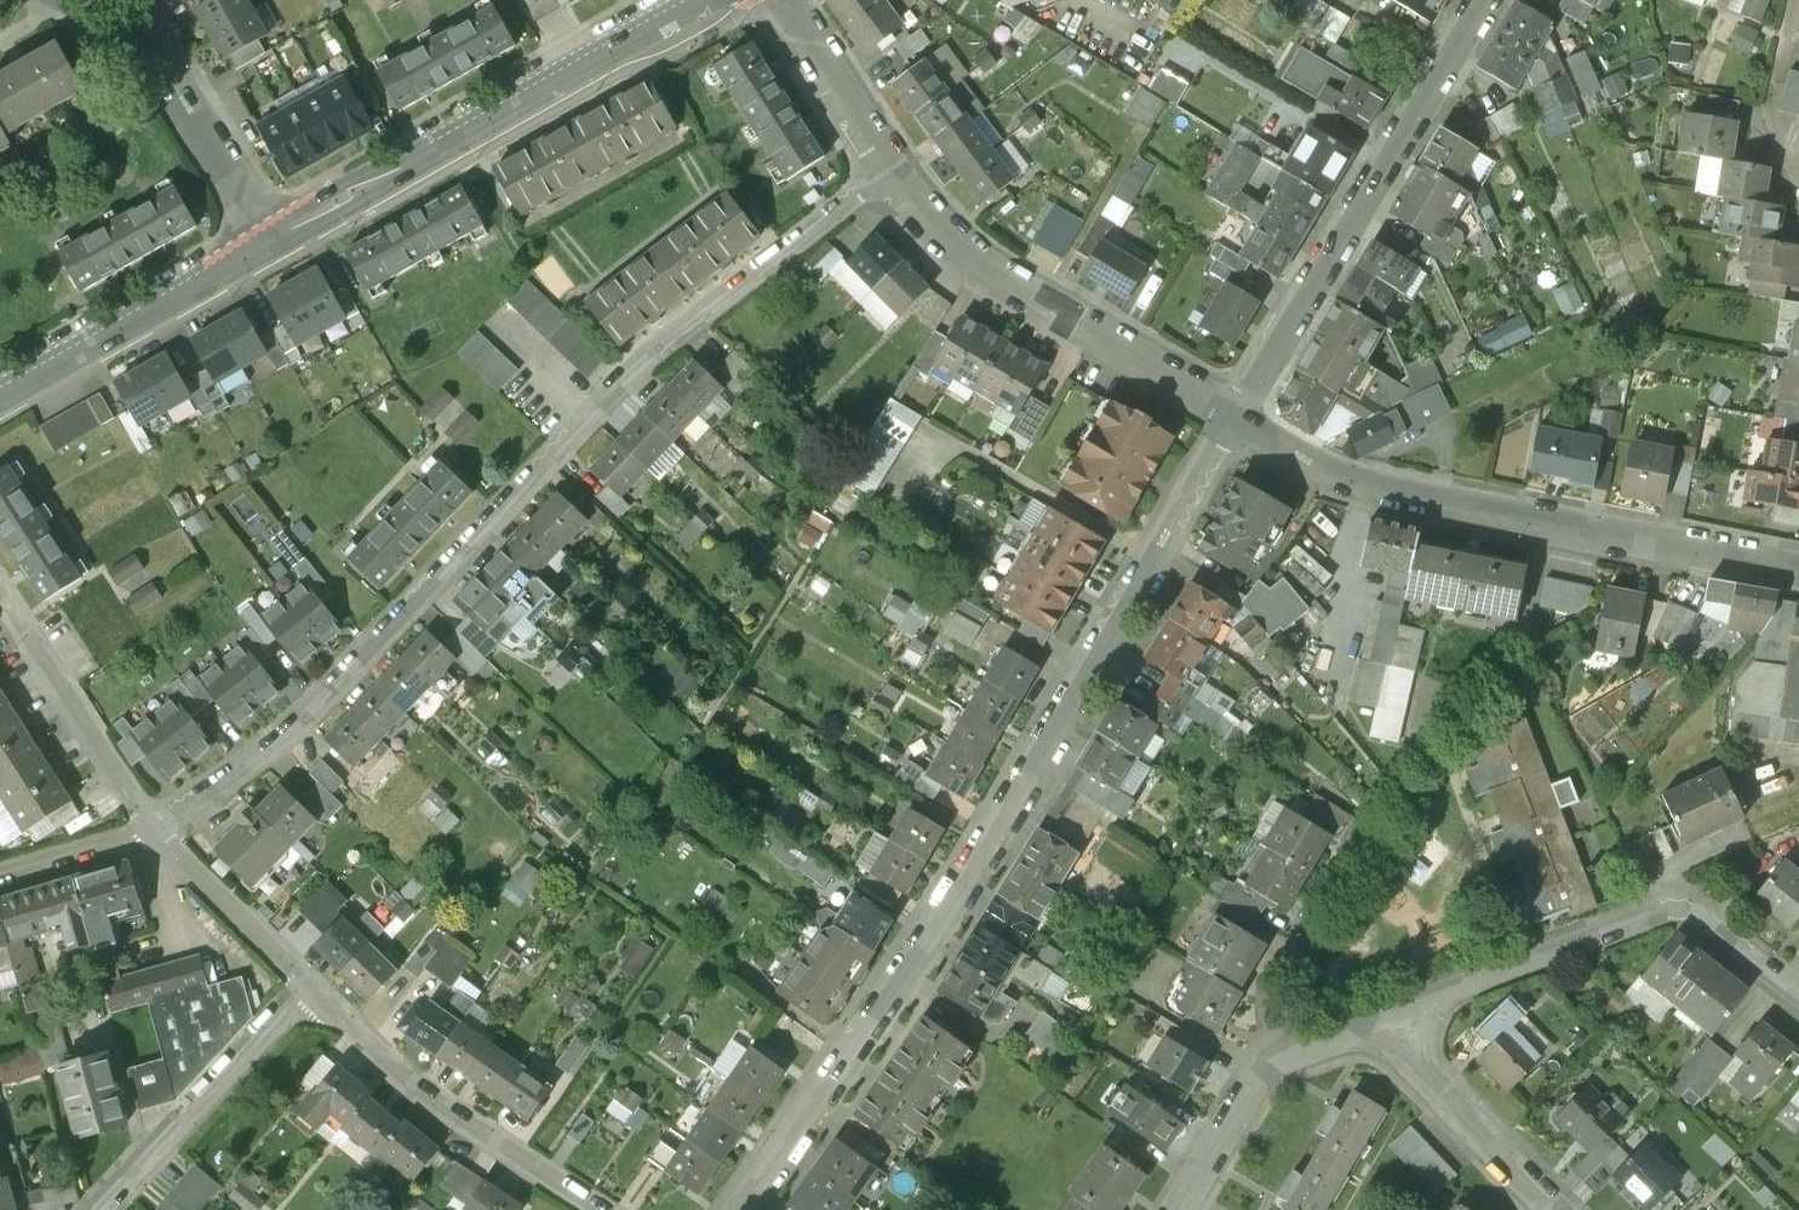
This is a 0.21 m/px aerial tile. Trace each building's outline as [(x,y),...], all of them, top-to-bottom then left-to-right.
[(196,9),(210,35),(253,10),(247,0),(212,0),(201,7),(196,9)] [(571,2),(570,0),(524,0),(536,22),(571,2)] [(877,5),(873,0),(832,0),(829,3),(866,53),(901,26),(882,1),(877,5)] [(1159,8),(1152,19),(1169,29),(1186,0),(1146,0),(1159,8)] [(1431,24),(1445,0),(1392,0),(1431,24)] [(1752,1),(1749,0),(1747,0),(1742,15),(1761,22),(1770,0),(1752,0),(1752,1)] [(1554,25),(1517,3),(1497,36),(1534,58),(1554,25)] [(494,7),(379,73),(400,111),(515,45),(494,7)] [(253,10),(210,35),(224,60),(259,41),(267,36),(253,10)] [(1031,15),(1018,31),(1033,43),(1046,26),(1031,15)] [(1757,35),(1739,27),(1730,47),(1748,55),(1757,35)] [(920,29),(894,48),(905,61),(930,42),(920,29)] [(1534,58),(1497,36),(1478,69),(1514,91),(1526,70),(1534,58)] [(259,41),(229,57),(236,70),(266,53),(259,41)] [(0,78),(0,124),(6,134),(85,90),(59,44),(0,78)] [(824,157),(752,44),(715,68),(787,180),(824,157)] [(1357,59),(1334,45),(1326,58),(1349,72),(1357,59)] [(1353,80),(1302,48),(1282,80),(1317,102),(1341,116),(1367,132),(1387,98),(1354,79),(1353,80)] [(986,50),(973,60),(978,67),(991,57),(986,50)] [(1573,50),(1566,53),(1569,59),(1576,56),(1573,50)] [(1569,59),(1567,60),(1584,98),(1586,97),(1602,91),(1585,52),(1576,56),(1569,59)] [(991,57),(978,67),(983,73),(996,63),(991,57)] [(1543,63),(1534,58),(1526,70),(1536,89),(1546,114),(1561,107),(1551,82),(1543,63)] [(924,60),(892,85),(915,115),(947,90),(924,60)] [(1166,65),(1154,87),(1181,102),(1193,80),(1166,65)] [(1788,75),(1780,111),(1798,115),(1798,77),(1788,75)] [(1565,76),(1551,82),(1561,107),(1576,101),(1565,76)] [(345,79),(260,128),(276,156),(275,157),(276,159),(277,159),(288,177),(373,129),(345,79)] [(644,85),(569,127),(594,173),(670,131),(644,85)] [(1158,124),(1167,97),(1140,87),(1130,114),(1158,124)] [(947,90),(915,115),(924,127),(938,144),(970,120),(947,90)] [(1602,91),(1586,97),(1590,107),(1606,100),(1602,91)] [(1740,102),(1710,95),(1705,117),(1735,122),(1740,102)] [(1341,116),(1317,102),(1309,115),(1333,129),(1341,116)] [(1489,118),(1502,140),(1528,128),(1516,107),(1489,118)] [(1030,110),(1016,120),(1021,127),(1035,117),(1030,110)] [(1035,117),(1021,127),(1027,133),(1040,123),(1035,117)] [(1735,122),(1705,117),(1703,128),(1683,124),(1678,153),(1724,161),(1732,162),(1738,122),(1735,122)] [(1489,118),(1476,126),(1489,149),(1502,142),(1489,118)] [(970,120),(938,144),(960,174),(992,149),(970,120)] [(11,143),(6,134),(0,124),(0,149),(11,143)] [(569,127),(493,169),(519,215),(594,173),(569,127)] [(1352,155),(1309,129),(1284,171),(1327,197),(1352,155)] [(1476,153),(1440,132),(1421,164),(1457,186),(1463,175),(1476,153)] [(992,149),(960,174),(983,204),(1015,179),(992,149)] [(1732,162),(1724,161),(1718,197),(1723,198),(1764,205),(1770,168),(1732,162)] [(1457,186),(1421,164),(1401,197),(1437,219),(1457,186)] [(1478,184),(1463,175),(1457,186),(1467,192),(1481,221),(1488,218),(1483,208),(1488,205),(1478,184)] [(1467,192),(1457,186),(1437,219),(1401,197),(1390,214),(1426,235),(1459,254),(1465,243),(1463,233),(1448,224),(1467,192)] [(461,187),(347,252),(368,290),(483,225),(461,187)] [(175,188),(60,254),(81,292),(196,226),(175,188)] [(1250,201),(1237,193),(1229,206),(1249,218),(1259,224),(1265,214),(1249,204),(1250,201)] [(1316,215),(1278,193),(1265,214),(1259,224),(1297,246),(1316,215)] [(729,194),(657,250),(689,291),(761,236),(729,194)] [(1764,205),(1723,198),(1717,234),(1745,239),(1780,244),(1786,208),(1764,205)] [(1100,214),(1077,253),(1089,260),(1099,244),(1113,222),(1100,214)] [(1077,234),(1049,218),(1034,243),(1062,260),(1077,234)] [(1259,224),(1249,218),(1238,236),(1240,244),(1245,247),(1239,256),(1250,263),(1278,279),(1297,246),(1259,224)] [(902,262),(875,235),(847,264),(874,290),(902,262)] [(1459,254),(1426,235),(1419,248),(1451,266),(1459,254)] [(1745,239),(1742,262),(1753,264),(1751,280),(1787,286),(1787,287),(1798,289),(1798,248),(1745,239)] [(1414,266),(1374,242),(1358,268),(1394,289),(1399,292),(1414,266)] [(1239,256),(1216,243),(1209,255),(1243,275),(1250,263),(1239,256)] [(1145,271),(1099,244),(1089,260),(1082,273),(1127,301),(1145,271)] [(657,250),(586,305),(618,346),(689,291),(657,250)] [(1253,282),(1215,259),(1208,271),(1228,283),(1246,294),(1253,282)] [(902,262),(874,290),(901,317),(929,288),(902,262)] [(1394,289),(1358,268),(1339,301),(1374,322),(1394,289)] [(319,269),(294,283),(322,331),(347,317),(319,269)] [(1576,278),(1556,288),(1551,276),(1531,285),(1549,321),(1588,303),(1576,278)] [(527,280),(505,303),(585,379),(607,356),(527,280)] [(1787,286),(1751,280),(1748,295),(1782,301),(1785,301),(1787,287),(1787,286)] [(294,283),(268,297),(296,346),(322,331),(294,283)] [(1228,283),(1201,328),(1231,346),(1258,301),(1246,294),(1228,283)] [(938,296),(922,321),(936,330),(952,305),(938,296)] [(1374,322),(1339,301),(1319,334),(1362,359),(1381,327),(1374,322)] [(1782,301),(1779,318),(1798,321),(1798,319),(1798,304),(1785,301),(1782,301)] [(1480,328),(1488,352),(1535,335),(1526,311),(1480,328)] [(243,312),(218,326),(242,368),(267,354),(258,337),(243,312)] [(948,338),(932,367),(933,368),(954,380),(984,328),(962,315),(948,338)] [(242,368),(218,326),(193,340),(208,368),(217,383),(242,368)] [(827,326),(816,338),(822,344),(833,332),(827,326)] [(984,328),(954,380),(975,392),(1005,340),(984,328)] [(289,364),(270,330),(258,337),(267,354),(277,371),(289,364)] [(936,331),(912,369),(927,378),(933,368),(932,367),(948,338),(936,331)] [(839,338),(833,332),(822,344),(827,350),(839,338)] [(516,372),(478,334),(459,354),(497,392),(516,372)] [(1319,334),(1298,369),(1337,393),(1333,400),(1366,419),(1385,409),(1348,388),(1354,377),(1419,413),(1423,411),(1426,407),(1426,406),(1427,405),(1426,400),(1417,395),(1411,381),(1409,377),(1400,384),(1363,362),(1364,361),(1362,359),(1319,334)] [(1005,340),(975,392),(996,404),(1026,353),(1005,340)] [(996,404),(992,411),(994,419),(1009,428),(1011,424),(1016,416),(1017,417),(1030,396),(1048,365),(1026,353),(996,404)] [(183,383),(167,355),(142,369),(166,411),(191,397),(183,383)] [(1430,356),(1405,368),(1409,377),(1411,381),(1436,369),(1430,356)] [(1781,360),(1774,403),(1798,407),(1798,363),(1791,361),(1781,360)] [(722,388),(694,361),(668,388),(697,415),(722,388)] [(208,368),(196,376),(216,411),(218,413),(230,406),(217,383),(208,368)] [(166,411),(142,369),(117,383),(132,410),(141,426),(166,411)] [(1337,393),(1298,369),(1277,404),(1276,404),(1279,416),(1280,416),(1312,435),(1333,400),(1337,393)] [(1436,369),(1411,381),(1417,395),(1432,388),(1442,383),(1436,369)] [(196,376),(183,383),(191,397),(204,419),(216,411),(196,376)] [(442,387),(420,410),(435,423),(456,401),(442,387)] [(697,415),(668,388),(643,415),(671,442),(697,415)] [(1432,388),(1417,395),(1426,400),(1427,405),(1426,406),(1426,407),(1438,401),(1432,388)] [(115,418),(100,393),(88,400),(88,401),(102,425),(115,418)] [(1051,409),(1030,396),(1017,417),(1016,416),(1011,424),(1034,438),(1051,409)] [(922,417),(892,400),(883,413),(913,431),(922,417)] [(88,401),(41,428),(55,452),(102,425),(88,401)] [(1098,430),(1087,450),(1084,449),(1065,482),(1088,496),(1085,501),(1099,509),(1102,504),(1123,516),(1133,500),(1136,502),(1147,483),(1144,482),(1149,473),(1151,475),(1162,456),(1159,455),(1170,437),(1148,424),(1150,421),(1137,413),(1135,417),(1111,403),(1096,428),(1098,430)] [(1774,403),(1772,417),(1798,421),(1798,407),(1774,403)] [(1399,408),(1384,415),(1394,437),(1405,432),(1398,415),(1402,413),(1399,408)] [(132,410),(120,417),(141,454),(153,447),(141,426),(132,410)] [(465,412),(443,433),(457,447),(479,425),(465,412)] [(913,431),(883,413),(875,427),(905,444),(913,431)] [(1383,414),(1347,431),(1359,456),(1395,439),(1394,437),(1384,415),(1383,414)] [(671,442),(643,415),(617,441),(646,468),(671,442)] [(1762,474),(1798,480),(1798,421),(1772,417),(1762,474)] [(905,444),(875,427),(866,440),(897,457),(905,444)] [(1600,441),(1537,430),(1529,472),(1570,479),(1569,485),(1592,489),(1600,441)] [(897,457),(866,440),(858,453),(888,471),(897,457)] [(617,441),(590,470),(619,497),(646,468),(617,441)] [(1673,451),(1633,443),(1623,493),(1644,497),(1644,494),(1661,498),(1660,501),(1663,501),(1665,491),(1672,460),(1671,459),(1673,451)] [(888,471),(858,453),(850,466),(880,484),(888,471)] [(763,467),(751,456),(746,462),(758,473),(763,467)] [(1693,464),(1672,460),(1665,491),(1687,495),(1693,464)] [(758,473),(746,462),(740,468),(752,479),(758,473)] [(441,463),(350,559),(382,588),(472,493),(441,463)] [(880,484),(850,466),(841,480),(871,497),(880,484)] [(10,467),(0,473),(0,533),(44,602),(81,578),(10,467)] [(1775,505),(1798,508),(1798,480),(1762,474),(1748,472),(1744,500),(1775,505)] [(1239,482),(1201,551),(1231,568),(1232,565),(1246,573),(1256,556),(1258,557),(1266,543),(1268,544),(1268,543),(1265,541),(1274,526),(1279,528),(1289,510),(1239,482)] [(558,494),(532,521),(562,549),(587,522),(572,508),(558,494)] [(608,518),(584,496),(572,508),(587,522),(596,531),(608,518)] [(1775,505),(1772,522),(1798,527),(1798,508),(1775,505)] [(1105,540),(1049,507),(1035,531),(1092,564),(1105,540)] [(713,521),(700,509),(695,515),(707,527),(713,521)] [(817,509),(802,537),(818,546),(834,517),(817,509)] [(707,527),(695,515),(689,521),(701,533),(707,527)] [(1421,532),(1373,520),(1362,567),(1378,570),(1378,568),(1392,571),(1388,589),(1390,590),(1387,603),(1404,606),(1406,595),(1418,545),(1421,532)] [(532,521),(507,548),(536,576),(562,549),(532,521)] [(1092,564),(1035,531),(1022,554),(1078,587),(1092,564)] [(1290,560),(1321,591),(1338,574),(1308,543),(1290,560)] [(1526,564),(1418,545),(1406,595),(1437,601),(1436,606),(1487,615),(1488,610),(1517,615),(1526,564)] [(536,576),(507,548),(482,575),(511,603),(525,616),(525,617),(533,625),(535,624),(534,623),(551,605),(552,606),(559,598),(536,576)] [(136,553),(108,570),(117,584),(145,566),(136,553)] [(1078,587),(1022,554),(1008,577),(1065,610),(1078,587)] [(334,594),(307,559),(295,569),(306,582),(323,603),(334,594)] [(1549,574),(1545,604),(1591,611),(1596,581),(1549,574)] [(482,575),(456,603),(485,630),(511,603),(482,575)] [(1065,610),(1008,577),(994,601),(1026,620),(1051,634),(1065,610)] [(1269,591),(1260,580),(1247,597),(1242,604),(1244,606),(1251,616),(1269,636),(1270,638),(1281,628),(1285,632),(1311,609),(1283,578),(1269,591)] [(1779,591),(1710,579),(1706,600),(1732,604),(1731,608),(1774,615),(1779,591)] [(153,580),(125,597),(135,612),(163,595),(153,580)] [(323,603),(306,582),(284,600),(321,647),(344,630),(323,603)] [(1213,596),(1191,582),(1168,619),(1208,644),(1223,620),(1231,625),(1240,612),(1213,596)] [(1247,597),(1221,583),(1213,596),(1240,612),(1244,606),(1241,604),(1242,604),(1247,597)] [(1644,597),(1607,591),(1597,649),(1634,655),(1637,635),(1643,601),(1644,597)] [(906,619),(913,597),(896,592),(889,614),(906,619)] [(632,605),(620,593),(614,599),(627,611),(632,605)] [(977,644),(991,609),(964,598),(950,633),(977,644)] [(627,611),(614,599),(609,605),(621,617),(627,611)] [(321,647),(284,600),(261,618),(277,639),(299,665),(321,647)] [(1698,614),(1729,626),(1729,628),(1760,635),(1774,615),(1731,608),(1732,604),(1706,600),(1698,614)] [(1387,603),(1377,601),(1367,662),(1417,673),(1427,616),(1402,611),(1404,606),(1387,603)] [(1667,605),(1643,601),(1637,635),(1653,637),(1667,605)] [(1667,605),(1653,637),(1682,650),(1698,614),(1669,601),(1667,605)] [(1785,601),(1780,635),(1773,634),(1768,664),(1756,662),(1737,683),(1733,711),(1798,721),(1798,603),(1785,601)] [(261,618),(251,606),(240,615),(250,629),(266,648),(277,639),(261,618)] [(1251,616),(1234,630),(1251,651),(1269,636),(1251,616)] [(1208,644),(1168,619),(1146,656),(1173,672),(1186,680),(1191,671),(1208,644)] [(1051,634),(1026,620),(1019,632),(1043,647),(1051,634)] [(469,623),(460,632),(480,651),(489,642),(469,623)] [(266,648),(250,629),(239,638),(244,644),(260,664),(271,655),(266,648)] [(930,639),(916,631),(912,638),(926,646),(930,639)] [(457,660),(428,632),(402,659),(431,686),(457,660)] [(926,646),(912,638),(908,645),(922,654),(926,646)] [(260,664),(244,644),(221,662),(259,709),(282,691),(260,664)] [(1036,668),(1001,647),(983,679),(1018,699),(1036,668)] [(582,659),(570,648),(564,654),(576,665),(582,659)] [(576,665),(564,654),(558,660),(570,671),(576,665)] [(402,659),(377,686),(406,713),(431,686),(402,659)] [(259,709),(221,662),(199,680),(215,700),(236,727),(259,709)] [(199,680),(190,670),(179,679),(203,709),(215,700),(199,680)] [(1186,680),(1173,672),(1164,687),(1188,702),(1203,678),(1191,671),(1186,680)] [(179,679),(168,688),(176,698),(192,718),(203,709),(179,679)] [(1018,699),(983,679),(964,711),(999,731),(1018,699)] [(377,686),(351,713),(380,740),(406,713),(377,686)] [(0,693),(0,724),(17,714),(3,692),(0,693)] [(893,703),(878,695),(874,702),(888,710),(893,703)] [(192,718),(176,698),(153,716),(191,763),(213,745),(192,718)] [(1182,713),(1157,698),(1148,713),(1172,728),(1182,713)] [(1157,726),(1118,701),(1098,734),(1137,758),(1157,726)] [(888,710),(874,702),(870,709),(884,717),(888,710)] [(1543,771),(1533,745),(1535,745),(1520,705),(1465,727),(1465,729),(1466,728),(1480,763),(1479,764),(1468,768),(1479,795),(1490,791),(1490,793),(1491,792),(1505,827),(1504,828),(1493,833),(1504,860),(1514,855),(1515,857),(1516,857),(1530,892),(1529,892),(1529,893),(1518,897),(1529,925),(1568,910),(1571,915),(1597,905),(1594,898),(1592,898),(1583,874),(1585,873),(1570,834),(1568,835),(1558,809),(1560,808),(1578,801),(1569,777),(1550,784),(1545,770),(1543,771)] [(964,711),(945,743),(980,763),(999,731),(964,711)] [(380,740),(351,713),(326,740),(354,767),(380,740)] [(0,724),(0,755),(31,736),(17,714),(0,724)] [(191,763),(153,716),(130,734),(168,781),(191,763)] [(504,744),(492,732),(486,738),(498,750),(504,744)] [(1137,758),(1098,734),(1078,766),(1117,790),(1137,758)] [(0,755),(0,786),(45,757),(31,736),(0,755)] [(498,750),(486,738),(480,744),(492,756),(498,750)] [(980,763),(945,743),(925,777),(960,797),(980,763)] [(0,786),(0,793),(11,810),(59,780),(45,757),(0,786)] [(345,781),(324,760),(311,774),(319,782),(332,794),(345,781)] [(1706,775),(1678,788),(1679,790),(1663,798),(1675,824),(1677,822),(1688,844),(1707,836),(1704,830),(1719,823),(1722,829),(1741,820),(1731,798),(1733,797),(1721,771),(1707,778),(1706,775)] [(1076,774),(1060,799),(1074,807),(1090,782),(1076,774)] [(59,780),(11,810),(26,834),(74,803),(59,780)] [(332,794),(319,782),(305,796),(329,820),(343,806),(332,794)] [(316,820),(281,786),(256,812),(291,846),(316,820)] [(453,797),(441,786),(435,792),(447,803),(453,797)] [(835,799),(821,791),(817,798),(831,807),(835,799)] [(447,803),(435,792),(429,798),(442,809),(447,803)] [(831,807),(817,798),(813,805),(827,814),(831,807)] [(1074,807),(1060,799),(1053,810),(1090,833),(1097,822),(1074,807)] [(256,812),(251,807),(236,823),(240,826),(216,851),(252,886),(280,857),(275,852),(284,842),(290,847),(291,846),(256,812)] [(942,828),(907,808),(889,840),(923,860),(942,828)] [(1051,809),(1019,861),(1058,886),(1090,833),(1053,810),(1051,809)] [(1330,834),(1289,810),(1277,828),(1281,831),(1270,849),(1308,872),(1330,834)] [(1377,831),(1352,816),(1336,843),(1361,858),(1377,831)] [(1674,855),(1660,827),(1620,845),(1634,874),(1674,855)] [(923,860),(889,840),(869,874),(899,891),(903,894),(923,860)] [(1266,847),(1245,883),(1240,880),(1235,888),(1263,905),(1268,897),(1286,908),(1308,872),(1270,849),(1266,847)] [(834,872),(808,853),(799,867),(825,885),(834,872)] [(1783,860),(1754,896),(1792,927),(1798,918),(1798,873),(1783,860)] [(1058,886),(1019,861),(999,894),(1038,918),(1058,886)] [(129,862),(74,877),(92,943),(94,950),(111,945),(118,943),(112,921),(143,912),(129,862)] [(311,867),(302,876),(308,882),(317,872),(311,867)] [(899,891),(869,874),(861,888),(891,905),(899,891)] [(23,950),(21,939),(64,927),(70,949),(92,943),(74,877),(0,898),(0,914),(8,943),(9,943),(16,969),(21,987),(40,982),(31,948),(23,950)] [(327,881),(303,906),(323,925),(347,900),(327,881)] [(1235,888),(1230,886),(1222,899),(1246,914),(1254,919),(1263,905),(1235,888)] [(742,909),(713,889),(704,903),(732,922),(742,909)] [(892,919),(854,896),(841,918),(832,915),(829,909),(816,914),(822,931),(823,931),(836,926),(873,949),(892,919)] [(1222,899),(1219,898),(1211,911),(1217,915),(1238,927),(1246,914),(1222,899)] [(403,899),(392,911),(398,917),(409,905),(403,899)] [(1011,910),(997,901),(981,927),(995,935),(1011,910)] [(409,905),(398,917),(404,923),(415,911),(409,905)] [(16,969),(9,943),(8,943),(0,914),(0,973),(16,969)] [(344,917),(315,946),(342,973),(371,944),(385,930),(369,914),(356,928),(344,917)] [(1238,927),(1217,915),(1202,941),(1209,945),(1197,965),(1237,988),(1263,942),(1238,927)] [(800,918),(763,973),(781,993),(822,933),(800,918)] [(981,927),(979,925),(959,958),(1007,988),(1009,989),(1017,977),(1025,982),(1023,984),(1031,989),(1033,987),(1037,990),(1043,987),(1052,972),(1022,954),(1023,953),(995,935),(981,927)] [(836,926),(823,931),(822,933),(781,993),(824,1022),(873,949),(836,926)] [(1133,930),(1103,979),(1126,994),(1157,945),(1133,930)] [(1029,936),(1021,931),(1013,943),(1022,948),(1029,936)] [(1677,933),(1642,976),(1644,977),(1649,971),(1668,987),(1663,993),(1675,1003),(1679,1006),(1713,963),(1677,933)] [(622,964),(639,974),(657,946),(640,936),(622,964)] [(409,964),(424,974),(429,966),(456,984),(476,954),(450,937),(443,947),(428,937),(409,964)] [(371,944),(342,973),(369,1000),(398,970),(371,944)] [(200,955),(120,977),(111,945),(94,950),(112,1013),(148,1002),(164,1059),(127,1069),(139,1112),(176,1101),(254,1018),(243,976),(208,986),(200,955)] [(505,946),(495,959),(502,964),(511,951),(505,946)] [(511,951),(502,964),(509,969),(518,956),(511,951)] [(1007,988),(959,958),(938,992),(990,1023),(1003,1024),(1012,1010),(1007,1007),(1012,999),(1003,994),(1007,988)] [(1197,965),(1191,962),(1184,974),(1187,984),(1177,1000),(1180,1011),(1217,1033),(1242,992),(1237,988),(1197,965)] [(1713,963),(1679,1006),(1673,1014),(1691,1029),(1697,1021),(1713,1034),(1748,991),(1713,963)] [(1649,971),(1644,977),(1642,976),(1640,974),(1624,994),(1659,1023),(1675,1003),(1663,993),(1668,987),(1649,971)] [(47,1007),(40,982),(21,987),(28,1012),(47,1007)] [(1094,997),(1072,983),(1062,999),(1084,1013),(1094,997)] [(565,988),(556,1002),(562,1006),(572,993),(565,988)] [(572,993),(562,1006),(569,1011),(579,997),(572,993)] [(432,1000),(407,1034),(437,1056),(461,1021),(432,1000)] [(1522,1016),(1510,1004),(1489,1025),(1501,1037),(1512,1026),(1522,1016)] [(1073,1035),(1044,1012),(1025,1037),(1053,1060),(1073,1035)] [(1194,1037),(1164,1017),(1155,1031),(1166,1038),(1167,1035),(1187,1048),(1194,1037)] [(925,1018),(890,1066),(938,1100),(963,1065),(957,1061),(966,1047),(925,1018)] [(491,1043),(461,1021),(437,1056),(468,1078),(491,1043)] [(1794,1049),(1761,1022),(1736,1052),(1747,1061),(1741,1069),(1743,1071),(1739,1076),(1737,1080),(1738,1083),(1739,1085),(1740,1087),(1748,1093),(1752,1094),(1756,1093),(1759,1092),(1794,1049)] [(1542,1058),(1512,1026),(1501,1037),(1479,1058),(1510,1089),(1542,1058)] [(685,1039),(671,1030),(666,1037),(680,1046),(685,1039)] [(559,1063),(575,1072),(592,1042),(576,1033),(559,1063)] [(1187,1048),(1167,1035),(1166,1038),(1149,1066),(1165,1076),(1163,1079),(1174,1086),(1176,1082),(1192,1093),(1211,1062),(1187,1048)] [(680,1046),(666,1037),(662,1043),(676,1053),(680,1046)] [(1707,1038),(1684,1067),(1685,1068),(1667,1089),(1679,1099),(1682,1095),(1720,1049),(1707,1038)] [(522,1065),(491,1043),(468,1078),(498,1099),(522,1065)] [(751,1047),(729,1078),(761,1100),(783,1069),(751,1047)] [(1720,1049),(1682,1095),(1695,1105),(1733,1059),(1720,1049)] [(125,1124),(106,1053),(57,1066),(76,1137),(125,1124)] [(551,1086),(522,1065),(498,1099),(527,1120),(551,1086)] [(373,1095),(338,1066),(314,1095),(313,1094),(298,1113),(318,1129),(332,1111),(347,1124),(369,1098),(370,1099),(373,1095)] [(890,1066),(856,1114),(897,1144),(907,1131),(913,1135),(938,1100),(890,1066)] [(1144,1082),(1135,1076),(1126,1088),(1135,1094),(1144,1082)] [(729,1078),(708,1108),(740,1131),(761,1100),(729,1078)] [(1603,1099),(1589,1085),(1568,1106),(1560,1105),(1553,1112),(1553,1121),(1561,1129),(1569,1129),(1591,1151),(1598,1144),(1621,1121),(1602,1101),(1603,1099)] [(1135,1094),(1126,1088),(1110,1112),(1165,1150),(1174,1136),(1176,1135),(1182,1132),(1182,1126),(1183,1126),(1183,1124),(1163,1110),(1162,1111),(1146,1100),(1145,1101),(1135,1094)] [(644,1099),(630,1089),(625,1096),(639,1106),(644,1099)] [(1790,1100),(1798,1107),(1798,1089),(1790,1100)] [(1355,1094),(1343,1114),(1333,1109),(1319,1134),(1328,1139),(1317,1159),(1345,1175),(1383,1111),(1355,1094)] [(639,1106),(625,1096),(620,1103),(634,1113),(639,1106)] [(370,1099),(369,1098),(347,1124),(343,1128),(379,1157),(383,1153),(382,1153),(403,1127),(403,1126),(370,1099)] [(740,1131),(708,1108),(687,1139),(719,1161),(740,1131)] [(584,1112),(569,1134),(580,1142),(596,1120),(584,1112)] [(403,1127),(382,1153),(383,1153),(414,1179),(439,1150),(406,1122),(403,1126),(403,1127)] [(687,1139),(668,1126),(646,1158),(697,1193),(719,1161),(687,1139)] [(1456,1176),(1411,1128),(1391,1147),(1436,1196),(1456,1176)] [(839,1139),(814,1173),(850,1198),(861,1183),(864,1185),(877,1166),(839,1139)] [(1615,1173),(1615,1174),(1649,1209),(1681,1179),(1646,1143),(1615,1173)] [(1591,1151),(1574,1168),(1585,1179),(1604,1161),(1609,1156),(1598,1144),(1591,1151)] [(1104,1146),(1069,1194),(1075,1198),(1091,1209),(1121,1209),(1123,1208),(1122,1207),(1134,1190),(1135,1191),(1146,1176),(1104,1146)] [(1296,1173),(1281,1198),(1290,1203),(1286,1209),(1325,1209),(1345,1175),(1317,1159),(1305,1178),(1296,1173)] [(1585,1179),(1583,1181),(1584,1181),(1585,1181),(1595,1191),(1594,1192),(1595,1193),(1615,1174),(1615,1173),(1604,1161),(1585,1179)] [(455,1162),(440,1185),(453,1194),(468,1171),(455,1162)] [(198,1166),(160,1209),(162,1209),(201,1209),(221,1187),(198,1166)] [(468,1171),(453,1194),(468,1204),(483,1180),(468,1171)] [(31,1205),(32,1209),(66,1209),(65,1205),(80,1201),(72,1173),(56,1177),(58,1187),(43,1191),(46,1201),(31,1205)] [(814,1173),(791,1206),(797,1209),(841,1209),(850,1198),(814,1173)] [(6,1179),(0,1181),(0,1209),(15,1209),(6,1179)] [(483,1180),(468,1204),(464,1209),(521,1209),(523,1207),(483,1180)] [(254,1193),(242,1183),(232,1195),(244,1206),(254,1193)] [(254,1193),(244,1206),(250,1209),(261,1209),(267,1204),(254,1193)] [(1075,1198),(1067,1209),(1091,1209),(1075,1198)]
